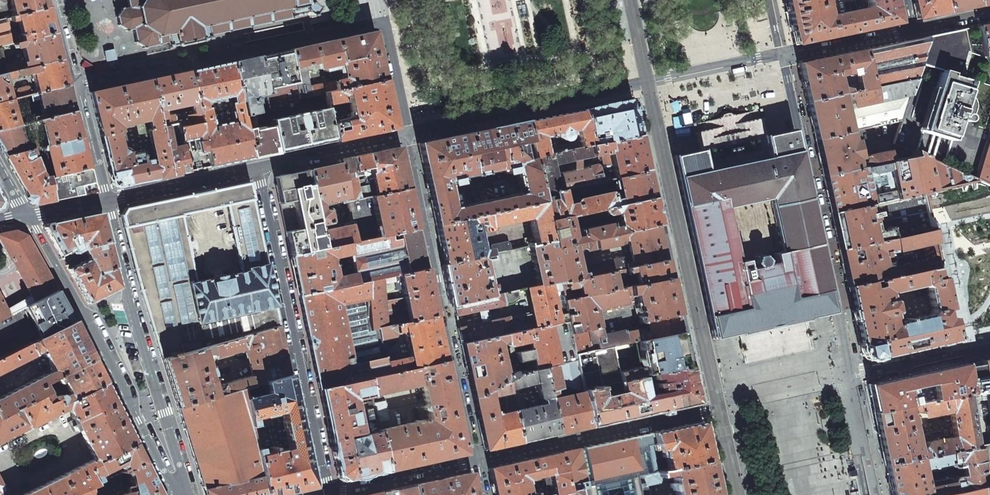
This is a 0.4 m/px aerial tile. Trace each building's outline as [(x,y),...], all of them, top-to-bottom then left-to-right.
[(14,16),(47,7),(46,4),(45,0),(10,0),(14,16)] [(128,7),(123,9),(122,7),(120,9),(121,10),(117,15),(116,15),(115,18),(117,18),(118,24),(117,25),(118,27),(120,26),(125,30),(125,31),(127,32),(128,30),(133,29),(136,41),(134,42),(136,45),(137,44),(142,47),(142,48),(145,49),(145,47),(146,47),(157,45),(158,46),(160,45),(159,44),(166,42),(168,48),(208,40),(210,39),(209,35),(226,31),(227,32),(229,32),(229,31),(247,27),(248,28),(251,27),(250,26),(268,22),(268,24),(271,23),(271,22),(289,18),(289,19),(292,19),(292,16),(306,13),(309,16),(310,18),(313,17),(313,15),(315,10),(318,10),(317,6),(315,6),(310,4),(309,0),(127,0),(128,7)] [(897,23),(892,0),(866,0),(868,8),(827,17),(823,0),(784,0),(786,9),(794,44),(846,34),(897,23)] [(916,18),(917,19),(933,16),(948,12),(945,0),(912,0),(916,18)] [(977,0),(945,0),(948,12),(964,9),(979,6),(977,0)] [(599,3),(591,4),(593,13),(601,11),(599,3)] [(525,5),(518,6),(520,17),(528,16),(525,5)] [(0,19),(0,48),(12,45),(8,30),(18,23),(23,42),(54,34),(54,31),(47,7),(14,16),(0,19)] [(977,27),(983,56),(987,68),(989,67),(989,24),(977,27)] [(920,57),(917,64),(915,71),(913,80),(902,117),(901,119),(899,128),(894,144),(911,152),(926,158),(926,156),(977,172),(989,130),(984,128),(989,109),(989,86),(958,76),(965,51),(967,52),(962,30),(947,33),(926,37),(920,57)] [(299,98),(324,93),(384,80),(373,32),(327,42),(289,50),(299,98)] [(23,42),(14,44),(15,48),(22,47),(26,62),(21,63),(21,62),(5,66),(7,73),(15,71),(61,59),(60,56),(54,34),(23,42)] [(915,71),(917,64),(920,57),(926,37),(911,40),(863,50),(872,89),(913,80),(915,71)] [(104,51),(106,61),(116,59),(114,49),(104,51)] [(258,57),(264,89),(272,127),(278,153),(307,147),(334,141),(330,123),(329,117),(324,93),(299,98),(289,50),(271,54),(258,57)] [(806,102),(872,89),(863,50),(832,57),(832,56),(820,59),(798,63),(797,64),(801,82),(802,82),(805,97),(806,102)] [(242,110),(243,116),(254,114),(256,113),(253,103),(249,101),(248,98),(249,95),(258,93),(260,95),(262,95),(261,90),(264,89),(258,57),(242,60),(232,62),(242,110)] [(61,59),(15,71),(16,77),(31,73),(36,93),(67,85),(62,64),(61,59)] [(191,71),(200,119),(211,117),(209,107),(203,109),(201,102),(234,95),(236,102),(230,103),(232,112),(242,110),(232,62),(209,67),(191,71)] [(11,99),(6,80),(16,77),(15,71),(7,73),(0,75),(0,102),(11,99)] [(159,128),(178,124),(179,127),(201,123),(200,119),(191,71),(166,76),(149,80),(159,128)] [(95,115),(100,136),(118,132),(118,133),(120,132),(119,126),(148,120),(150,126),(146,127),(154,165),(155,164),(158,178),(168,176),(170,175),(159,128),(149,80),(118,86),(90,92),(95,115)] [(330,123),(334,141),(371,133),(394,128),(384,80),(324,93),(329,117),(331,117),(331,113),(335,112),(333,102),(347,99),(352,119),(330,123)] [(859,129),(901,119),(902,117),(913,80),(872,89),(806,102),(807,107),(814,139),(859,129)] [(36,93),(30,94),(32,102),(38,100),(42,114),(32,117),(33,121),(43,119),(74,111),(73,107),(67,85),(36,93)] [(16,90),(18,98),(24,96),(30,94),(28,87),(26,86),(17,88),(16,90)] [(0,102),(0,130),(19,125),(11,99),(0,102)] [(606,104),(583,109),(589,135),(604,131),(605,137),(597,138),(597,137),(589,139),(591,146),(638,136),(635,121),(630,99),(606,104)] [(532,158),(591,146),(589,139),(589,135),(583,109),(524,121),(529,142),(532,158)] [(179,127),(182,141),(197,138),(198,140),(197,142),(199,152),(200,153),(208,151),(211,167),(245,160),(252,158),(243,116),(242,110),(232,112),(231,112),(233,121),(213,125),(211,117),(200,119),(201,123),(179,127)] [(33,121),(19,125),(23,141),(24,141),(22,132),(37,128),(37,130),(40,129),(44,143),(43,143),(40,144),(40,145),(38,145),(37,140),(23,143),(25,150),(32,149),(80,136),(79,132),(74,111),(43,119),(33,121)] [(689,111),(681,113),(684,125),(692,123),(689,111)] [(243,116),(252,158),(257,157),(278,153),(272,127),(258,130),(254,114),(243,116)] [(679,154),(672,156),(677,178),(683,207),(707,317),(712,339),(720,337),(773,325),(805,319),(825,314),(833,312),(829,297),(828,291),(818,245),(797,152),(795,139),(793,129),(786,131),(766,135),(762,117),(743,122),(745,130),(716,136),(714,128),(694,132),(699,150),(679,154)] [(532,158),(525,160),(521,144),(529,142),(524,121),(417,143),(426,185),(435,224),(541,201),(541,200),(539,194),(532,158)] [(159,128),(170,175),(185,172),(188,172),(183,145),(172,148),(169,132),(175,131),(174,128),(179,127),(178,124),(159,128)] [(0,130),(0,148),(4,156),(25,150),(23,143),(23,141),(19,125),(0,130)] [(822,176),(889,161),(887,151),(864,156),(863,159),(859,158),(857,146),(863,144),(859,129),(814,139),(819,160),(822,176)] [(989,130),(977,172),(975,180),(979,182),(989,186),(989,130)] [(107,161),(113,184),(117,187),(158,178),(155,164),(154,165),(146,166),(144,160),(143,160),(141,150),(127,153),(127,151),(124,150),(122,150),(118,133),(118,132),(100,136),(107,161)] [(80,136),(32,149),(34,155),(40,154),(40,153),(42,152),(43,151),(46,151),(50,168),(48,169),(49,175),(52,174),(52,177),(88,167),(84,151),(80,136)] [(652,197),(649,184),(643,155),(638,136),(591,146),(532,158),(539,194),(552,191),(553,198),(548,200),(552,219),(652,197)] [(399,148),(399,147),(370,153),(352,157),(351,157),(337,160),(337,163),(346,198),(346,202),(408,189),(406,180),(403,167),(399,148)] [(44,177),(38,168),(34,155),(32,149),(25,150),(4,156),(18,180),(30,202),(31,203),(33,204),(34,204),(53,200),(51,190),(52,190),(49,177),(49,176),(44,177)] [(889,161),(822,176),(830,209),(830,213),(922,194),(979,182),(975,180),(926,158),(911,152),(912,156),(889,161)] [(324,166),(306,170),(323,248),(347,243),(355,241),(351,224),(345,225),(344,218),(329,221),(327,209),(325,208),(321,209),(320,203),(346,198),(337,163),(324,166)] [(88,167),(52,177),(49,177),(52,190),(51,190),(53,200),(64,198),(94,192),(91,178),(88,167)] [(323,248),(306,170),(282,175),(275,185),(278,197),(288,245),(290,255),(323,248)] [(202,192),(189,194),(124,208),(125,209),(121,214),(120,215),(140,281),(162,359),(280,326),(249,182),(211,190),(202,192)] [(379,236),(416,228),(412,208),(408,189),(371,196),(379,236)] [(838,249),(930,230),(926,211),(922,194),(830,213),(831,216),(838,249)] [(578,242),(658,224),(655,211),(652,197),(552,219),(546,220),(550,241),(551,247),(578,242)] [(541,201),(435,224),(439,245),(444,264),(490,254),(514,249),(513,246),(509,247),(508,244),(505,242),(490,245),(488,248),(482,249),(477,226),(481,225),(485,227),(527,218),(529,220),(532,237),(524,239),(526,246),(529,245),(550,241),(546,220),(552,219),(548,200),(548,199),(541,200),(541,201)] [(72,219),(46,225),(44,225),(44,227),(60,255),(71,249),(72,251),(75,250),(74,248),(74,247),(80,245),(81,244),(82,248),(81,248),(86,260),(68,269),(72,277),(73,276),(81,291),(87,303),(119,287),(109,250),(100,214),(99,213),(72,219)] [(658,224),(578,242),(579,246),(580,250),(586,249),(588,250),(588,251),(628,243),(631,256),(582,267),(583,273),(584,277),(666,260),(662,242),(658,224)] [(355,241),(347,243),(350,253),(354,273),(356,283),(367,281),(382,278),(393,275),(398,274),(425,268),(421,248),(418,236),(416,228),(379,236),(371,238),(355,241)] [(838,249),(843,270),(846,287),(938,267),(930,230),(838,249)] [(57,291),(27,236),(15,231),(0,234),(0,240),(31,295),(6,309),(0,298),(0,319),(57,291)] [(550,241),(529,245),(537,285),(559,281),(559,283),(584,277),(583,273),(579,274),(573,245),(579,246),(578,242),(551,247),(550,241)] [(323,248),(290,255),(295,277),(299,296),(356,283),(354,273),(336,277),(335,266),(333,266),(332,257),(350,253),(347,243),(323,248)] [(490,254),(444,264),(448,285),(452,304),(492,295),(484,260),(492,259),(490,254)] [(584,277),(559,283),(563,300),(570,299),(568,288),(575,287),(578,283),(581,296),(617,289),(614,276),(630,273),(631,282),(636,281),(637,285),(669,278),(668,269),(666,260),(584,277)] [(950,342),(952,341),(955,341),(952,330),(938,267),(846,287),(854,322),(861,355),(868,360),(870,359),(896,354),(922,348),(950,342)] [(367,281),(371,330),(378,328),(435,315),(430,291),(425,268),(398,274),(401,289),(398,290),(399,293),(402,292),(403,298),(384,302),(382,278),(367,281)] [(393,275),(396,290),(398,290),(401,289),(398,274),(393,275)] [(597,313),(596,309),(624,303),(629,296),(629,295),(633,294),(636,304),(636,307),(639,318),(676,310),(674,299),(669,278),(637,285),(617,289),(581,296),(570,299),(563,300),(567,321),(570,332),(600,326),(597,313)] [(315,370),(319,389),(366,378),(388,374),(386,362),(381,340),(378,328),(371,330),(367,281),(356,283),(299,296),(315,370)] [(507,317),(457,328),(461,344),(567,321),(563,300),(559,283),(559,281),(537,285),(525,288),(530,314),(508,319),(507,317)] [(492,295),(452,304),(455,316),(505,305),(509,303),(510,303),(509,302),(516,298),(517,298),(516,290),(492,295)] [(0,319),(0,332),(30,317),(35,328),(13,339),(18,349),(74,321),(69,312),(61,297),(57,291),(0,319)] [(624,303),(596,309),(597,313),(636,304),(633,294),(629,295),(629,296),(624,303)] [(676,310),(639,318),(641,329),(624,333),(624,330),(602,335),(600,326),(570,332),(574,355),(611,347),(681,332),(679,322),(676,310)] [(435,315),(378,328),(381,340),(395,337),(396,334),(396,332),(403,331),(409,357),(386,362),(388,374),(445,361),(440,335),(435,315)] [(93,358),(85,343),(74,321),(18,349),(0,358),(0,373),(36,355),(35,353),(42,349),(52,371),(46,374),(45,374),(0,397),(0,416),(48,391),(44,384),(57,377),(93,358)] [(523,373),(543,368),(576,360),(574,355),(570,332),(567,321),(461,344),(466,367),(467,372),(473,398),(505,381),(522,372),(523,373)] [(240,388),(290,377),(285,350),(280,326),(164,358),(162,359),(173,393),(177,406),(240,388)] [(681,332),(611,347),(617,372),(639,367),(643,388),(654,386),(653,379),(652,379),(651,374),(689,366),(681,332)] [(696,403),(689,366),(651,374),(652,379),(653,379),(654,386),(643,388),(639,367),(617,372),(611,347),(574,355),(576,360),(590,426),(696,403)] [(93,358),(57,377),(58,379),(57,379),(59,383),(63,381),(70,396),(63,399),(62,396),(60,395),(57,397),(60,405),(105,383),(93,358)] [(981,360),(981,364),(987,399),(989,399),(989,358),(981,360)] [(543,368),(557,433),(575,429),(590,426),(576,360),(543,368)] [(388,374),(366,378),(376,426),(379,425),(379,423),(388,420),(382,393),(420,385),(425,406),(423,406),(423,407),(423,410),(424,411),(426,410),(428,419),(389,427),(377,430),(386,471),(428,462),(465,454),(460,428),(450,382),(445,361),(388,374)] [(918,374),(868,385),(871,400),(874,412),(970,392),(966,367),(966,363),(918,374)] [(985,393),(986,399),(986,400),(987,400),(987,399),(981,364),(966,367),(970,392),(971,399),(981,398),(984,392),(985,393)] [(539,437),(557,433),(543,368),(523,373),(522,372),(505,381),(508,392),(512,411),(519,442),(539,437)] [(240,388),(249,427),(254,449),(260,476),(264,494),(279,494),(291,492),(314,487),(301,431),(290,377),(240,388)] [(324,412),(327,429),(359,423),(361,434),(377,430),(376,426),(366,378),(319,389),(324,412)] [(479,427),(484,450),(501,446),(519,442),(512,411),(508,392),(505,381),(473,398),(479,427)] [(92,486),(96,484),(106,479),(102,472),(98,462),(135,443),(120,412),(105,383),(60,405),(57,397),(53,389),(48,391),(0,416),(0,441),(67,407),(74,420),(67,423),(72,432),(78,429),(94,459),(22,494),(69,494),(92,486)] [(240,388),(177,406),(178,409),(203,488),(260,476),(240,388)] [(974,447),(969,419),(974,417),(971,399),(970,392),(874,412),(879,438),(880,442),(885,465),(974,447)] [(389,427),(388,420),(379,423),(379,425),(376,426),(377,430),(389,427)] [(673,428),(651,432),(655,449),(663,447),(665,453),(656,455),(659,470),(709,459),(705,440),(700,422),(673,428)] [(332,454),(337,476),(340,478),(345,480),(368,475),(386,471),(377,430),(361,434),(359,423),(327,429),(332,454)] [(580,448),(559,453),(567,491),(579,488),(659,470),(656,455),(655,449),(651,432),(649,433),(580,448)] [(98,462),(102,472),(109,469),(117,465),(118,467),(121,473),(126,471),(127,471),(129,474),(134,494),(162,494),(144,461),(135,443),(98,462)] [(888,481),(889,481),(890,485),(890,489),(891,494),(939,494),(979,486),(989,484),(989,471),(986,472),(984,466),(983,460),(989,458),(989,444),(974,447),(885,465),(888,481)] [(494,494),(547,494),(567,491),(559,453),(525,460),(488,468),(493,490),(494,494)] [(713,479),(709,459),(659,470),(579,488),(580,494),(647,494),(645,485),(659,482),(659,481),(672,479),(673,483),(669,484),(670,488),(674,487),(675,494),(717,494),(713,479)] [(109,469),(102,472),(106,479),(118,474),(121,473),(118,467),(110,471),(109,469)] [(129,474),(127,471),(126,471),(121,473),(118,474),(122,489),(127,488),(128,493),(117,494),(134,494),(129,474)] [(472,487),(469,472),(444,478),(413,485),(415,494),(474,494),(472,487)] [(203,488),(205,494),(264,494),(260,476),(203,488)] [(979,486),(981,494),(989,494),(989,484),(979,486)] [(413,485),(399,488),(366,494),(415,494),(413,485)] [(92,486),(69,494),(94,494),(92,486)] [(979,486),(939,494),(981,494),(979,486)]
